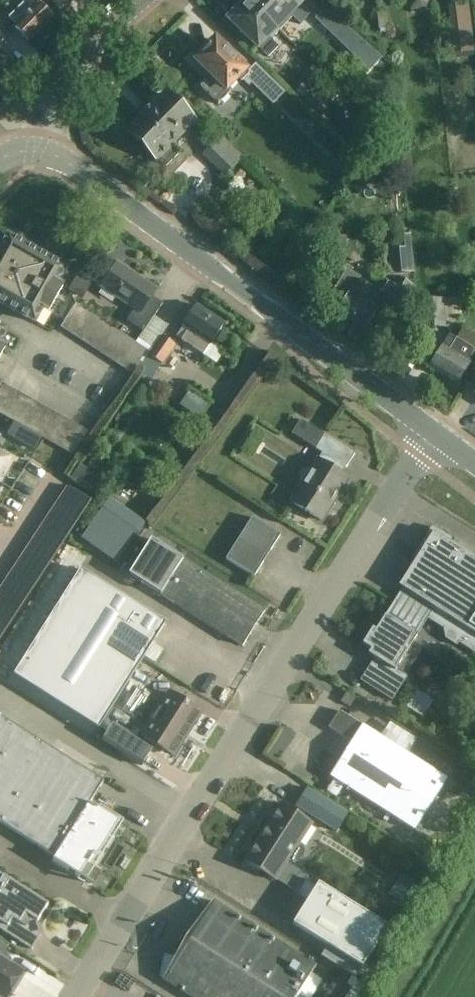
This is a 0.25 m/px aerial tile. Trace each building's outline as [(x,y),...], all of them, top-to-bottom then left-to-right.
[(18,8),(8,18),(15,25),(13,28),(14,28),(28,42),(40,30),(52,18),(39,5),(43,0),(27,0),(18,8)] [(248,0),(229,19),(268,57),(278,46),(269,37),(277,28),(248,0)] [(277,28),(290,15),(301,25),(310,15),(295,0),(248,0),(277,28)] [(429,0),(409,0),(410,9),(430,6),(429,0)] [(474,52),(468,3),(448,6),(454,55),(474,52)] [(351,30),(328,9),(318,20),(340,41),(351,30)] [(388,33),(386,13),(377,13),(378,30),(380,30),(381,33),(388,33)] [(9,35),(0,25),(0,44),(9,35)] [(247,72),(242,66),(228,52),(227,53),(215,41),(207,49),(204,45),(192,57),(211,75),(200,87),(218,105),(229,94),(225,90),(237,78),(240,81),(244,77),(271,104),(283,93),(254,64),(247,72)] [(325,101),(304,82),(295,92),(315,111),(325,101)] [(192,121),(180,109),(166,95),(154,107),(149,102),(137,115),(142,120),(130,132),(144,146),(143,148),(153,158),(154,156),(157,158),(158,157),(166,166),(180,152),(171,143),(180,132),(192,121)] [(219,137),(201,153),(222,176),(240,159),(219,137)] [(360,149),(355,155),(362,161),(367,154),(360,149)] [(349,152),(339,162),(349,171),(359,161),(349,152)] [(158,184),(151,193),(164,202),(170,194),(158,184)] [(456,204),(470,204),(469,192),(455,193),(456,204)] [(347,232),(331,232),(331,244),(347,244),(347,232)] [(402,248),(392,249),(394,275),(414,273),(410,235),(401,236),(402,248)] [(36,324),(44,310),(50,313),(63,287),(57,284),(66,269),(8,237),(0,251),(0,303),(36,324)] [(110,260),(99,277),(95,282),(102,286),(101,287),(134,310),(127,321),(144,332),(163,304),(152,297),(156,290),(155,289),(154,291),(134,278),(135,276),(117,264),(117,265),(110,260)] [(85,264),(68,291),(81,299),(90,285),(89,284),(97,271),(85,264)] [(411,288),(396,277),(395,277),(381,299),(397,310),(411,288)] [(356,283),(348,296),(338,313),(365,330),(376,312),(369,307),(376,295),(356,283)] [(446,326),(444,300),(420,301),(422,328),(446,326)] [(87,311),(76,304),(61,328),(71,335),(87,311)] [(224,325),(197,306),(183,327),(189,333),(183,341),(200,352),(203,355),(209,346),(224,325)] [(97,318),(87,311),(71,335),(81,341),(97,318)] [(395,312),(392,318),(408,327),(411,321),(395,312)] [(107,324),(97,318),(81,341),(91,348),(107,324)] [(117,331),(107,324),(91,348),(101,355),(117,331)] [(9,331),(0,326),(0,360),(6,348),(0,345),(9,331)] [(127,337),(117,331),(101,355),(111,361),(127,337)] [(148,350),(133,373),(149,385),(162,365),(175,345),(162,336),(150,353),(148,350)] [(137,344),(127,337),(111,361),(121,368),(137,344)] [(440,351),(430,368),(457,385),(470,364),(468,362),(474,351),(474,350),(460,341),(456,339),(449,351),(442,347),(440,351)] [(132,375),(133,373),(148,350),(137,344),(121,368),(132,375)] [(14,390),(2,383),(0,386),(0,414),(0,415),(14,390)] [(13,422),(27,397),(14,390),(0,415),(13,422)] [(13,422),(25,429),(39,404),(27,397),(13,422)] [(25,429),(37,436),(51,411),(39,404),(25,429)] [(37,436),(49,443),(63,418),(51,411),(37,436)] [(49,443),(62,450),(76,425),(63,418),(49,443)] [(76,425),(62,450),(72,455),(88,432),(76,425)] [(307,470),(303,471),(300,474),(299,477),(300,481),(303,484),(291,502),(322,522),(333,504),(335,505),(335,504),(333,502),(340,492),(342,494),(342,493),(341,491),(348,479),(340,474),(344,467),(346,468),(355,454),(324,435),(316,449),(325,455),(320,462),(318,460),(311,471),(307,470)] [(10,459),(0,453),(0,476),(10,459)] [(99,463),(94,471),(102,476),(107,468),(99,463)] [(106,481),(79,465),(71,480),(98,495),(106,481)] [(74,504),(86,511),(91,502),(68,487),(63,496),(74,504)] [(63,496),(57,505),(80,520),(86,511),(74,504),(63,496)] [(80,520),(57,505),(51,513),(63,521),(74,529),(80,520)] [(103,508),(81,539),(118,564),(139,534),(103,508)] [(45,522),(68,537),(74,529),(63,521),(51,513),(45,522)] [(280,536),(252,518),(226,560),(254,577),(280,536)] [(51,538),(63,546),(68,537),(45,522),(40,531),(51,538)] [(450,543),(452,539),(435,529),(433,528),(431,528),(430,530),(418,548),(422,551),(399,587),(402,589),(385,616),(417,636),(428,619),(443,629),(446,640),(457,647),(459,643),(474,653),(474,559),(450,543)] [(160,595),(226,636),(243,647),(265,612),(182,560),(151,541),(129,576),(160,595)] [(98,730),(100,728),(104,721),(166,624),(80,570),(13,676),(98,730)] [(0,591),(0,595),(21,609),(27,600),(15,593),(4,585),(0,591)] [(21,609),(0,595),(0,607),(4,610),(15,618),(21,609)] [(0,607),(0,620),(10,626),(15,618),(4,610),(0,607)] [(372,681),(389,692),(395,696),(407,678),(395,671),(417,636),(385,616),(376,631),(372,629),(369,634),(365,635),(366,639),(362,645),(371,650),(368,655),(383,664),(372,681)] [(10,626),(0,620),(0,632),(4,635),(10,626)] [(139,686),(122,711),(135,720),(152,694),(139,686)] [(417,691),(406,708),(423,718),(433,701),(417,691)] [(153,743),(174,756),(201,713),(184,703),(169,693),(142,736),(145,738),(142,742),(113,724),(112,726),(104,721),(100,728),(107,733),(102,742),(141,766),(152,749),(151,748),(153,743)] [(341,702),(350,708),(355,699),(346,693),(341,702)] [(447,780),(363,726),(341,712),(330,729),(352,743),(330,777),(415,831),(447,780)] [(89,882),(97,870),(88,864),(115,821),(89,805),(103,782),(0,717),(0,823),(55,858),(53,861),(89,884),(90,883),(89,882)] [(308,788),(296,807),(337,832),(348,814),(308,788)] [(311,824),(297,816),(281,805),(245,861),(275,881),(288,860),(293,863),(298,862),(301,858),(303,853),(302,848),(298,845),(311,824)] [(15,939),(32,950),(32,949),(30,947),(38,934),(29,928),(34,920),(36,921),(37,922),(43,914),(48,905),(31,894),(0,874),(0,930),(15,939)] [(402,874),(388,896),(408,909),(422,887),(402,874)] [(318,884),(316,888),(305,882),(298,894),(308,900),(294,924),(363,967),(388,927),(318,884)] [(230,912),(213,902),(163,981),(190,996),(311,996),(301,990),(311,974),(317,978),(322,970),(316,967),(230,912)] [(3,996),(7,996),(23,973),(0,959),(8,946),(0,940),(0,995),(3,996)] [(346,996),(357,996),(365,985),(357,980),(352,987),(346,996)]
